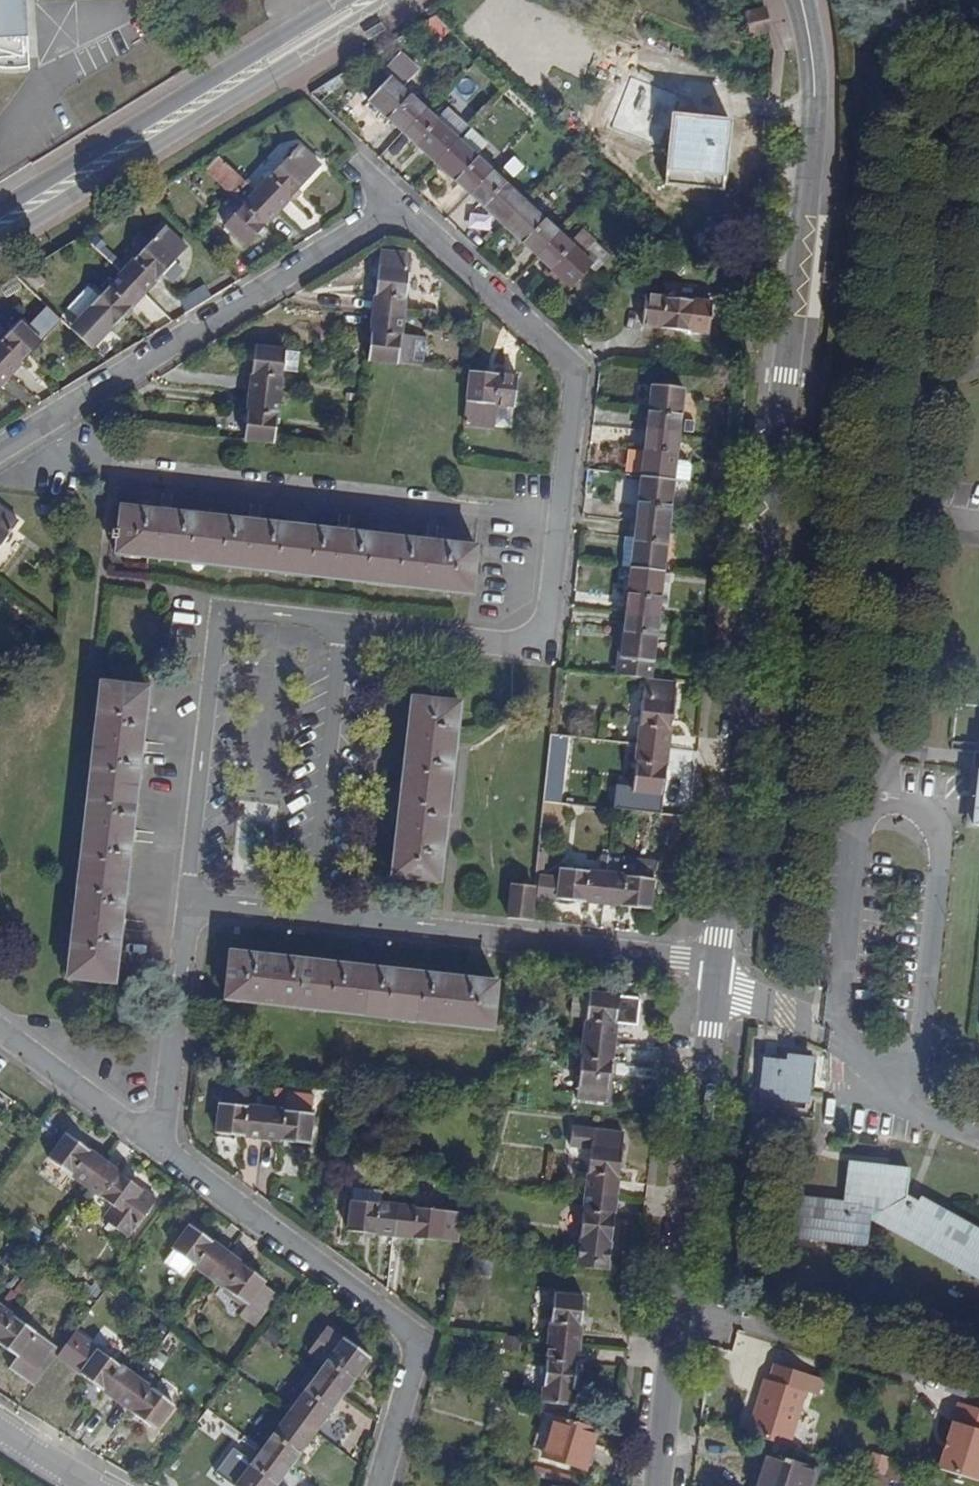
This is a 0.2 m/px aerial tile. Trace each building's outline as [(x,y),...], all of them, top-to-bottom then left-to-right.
[(6,71),(30,69),(26,8),(21,7),(16,8),(16,0),(0,0),(0,70),(6,71)] [(769,32),(763,9),(746,14),(751,37),(769,32)] [(569,242),(568,244),(475,159),(459,144),(457,142),(468,129),(448,111),(437,123),(400,90),(417,69),(399,53),(375,80),(382,88),(369,102),(572,286),(591,266),(596,270),(611,255),(583,228),(581,230),(569,242)] [(674,118),(667,186),(723,192),(730,123),(674,118)] [(471,131),(459,144),(475,159),(487,146),(471,131)] [(299,148),(224,227),(246,248),(320,168),(299,148)] [(223,154),(211,167),(240,193),(251,180),(223,154)] [(566,239),(569,242),(581,230),(583,228),(580,225),(578,227),(566,239)] [(164,230),(90,308),(78,321),(100,342),(113,329),(186,251),(164,230)] [(401,334),(408,275),(410,257),(381,254),(379,272),(368,362),(422,367),(425,338),(401,334)] [(38,290),(47,279),(36,269),(26,279),(38,290)] [(206,286),(181,296),(185,308),(211,298),(206,286)] [(645,297),(643,326),(708,333),(710,304),(645,297)] [(78,321),(74,325),(96,346),(100,342),(78,321)] [(40,344),(18,324),(0,343),(0,369),(9,377),(40,344)] [(274,443),(281,372),(283,352),(255,349),(245,439),(274,443)] [(283,352),(281,372),(295,373),(297,353),(283,352)] [(0,369),(0,387),(9,377),(0,369)] [(471,374),(465,424),(492,427),(495,407),(512,407),(515,379),(471,374)] [(623,660),(652,662),(672,480),(688,482),(689,467),(687,463),(674,462),(681,391),(651,388),(636,538),(625,538),(622,568),(632,569),(623,660)] [(499,407),(497,426),(511,427),(512,408),(499,407)] [(116,554),(469,595),(474,549),(121,508),(116,554)] [(17,524),(0,511),(0,548),(17,524)] [(651,673),(652,662),(623,660),(622,670),(651,673)] [(642,701),(672,704),(674,685),(644,682),(642,701)] [(101,684),(68,978),(113,983),(147,689),(101,684)] [(411,698),(391,876),(438,882),(458,704),(411,698)] [(663,794),(672,704),(642,701),(633,791),(663,794)] [(549,734),(546,799),(564,800),(567,734),(549,734)] [(652,880),(625,878),(608,876),(610,859),(609,859),(603,858),(601,875),(562,871),(560,882),(538,880),(537,899),(559,901),(649,911),(652,880)] [(608,876),(625,878),(627,861),(610,859),(608,876)] [(627,861),(625,878),(652,880),(654,865),(627,861)] [(512,886),(508,919),(530,922),(533,889),(512,886)] [(230,954),(225,1000),(491,1030),(496,984),(230,954)] [(569,1021),(586,1023),(589,997),(572,995),(569,1021)] [(589,997),(586,1023),(576,1099),(606,1104),(616,1027),(637,1029),(639,1003),(589,997)] [(784,1062),(764,1061),(762,1097),(808,1100),(810,1059),(792,1058),(791,1069),(784,1069),(784,1062)] [(282,1113),(247,1109),(248,1094),(222,1091),(220,1106),(217,1135),(307,1144),(310,1116),(309,1116),(311,1098),(284,1095),(282,1113)] [(569,1149),(590,1151),(593,1133),(570,1131),(569,1149)] [(590,1151),(577,1263),(607,1266),(622,1136),(593,1133),(590,1151)] [(50,1161),(41,1174),(61,1187),(69,1176),(112,1207),(101,1223),(126,1241),(153,1203),(139,1193),(141,1190),(66,1136),(49,1160),(50,1161)] [(918,1201),(916,1205),(905,1199),(908,1171),(847,1165),(843,1204),(789,1199),(785,1236),(868,1245),(870,1219),(978,1278),(978,1233),(918,1201)] [(353,1203),(349,1233),(455,1244),(459,1215),(353,1203)] [(245,1305),(260,1285),(263,1282),(190,1228),(173,1252),(164,1265),(185,1280),(194,1268),(245,1305)] [(607,1266),(577,1263),(577,1269),(606,1272),(607,1266)] [(275,1296),(260,1285),(245,1305),(237,1316),(252,1327),(275,1296)] [(554,1296),(542,1406),(572,1408),(584,1300),(554,1296)] [(17,1358),(8,1369),(27,1383),(54,1348),(35,1334),(0,1309),(0,1345),(17,1358)] [(237,1485),(275,1485),(368,1359),(343,1341),(237,1485)] [(60,1353),(54,1348),(27,1383),(34,1388),(60,1353)] [(81,1376),(154,1429),(171,1406),(98,1352),(81,1376)] [(584,1352),(584,1365),(614,1366),(614,1353),(584,1352)] [(765,1382),(761,1396),(766,1397),(770,1383),(765,1382)] [(761,1396),(749,1437),(789,1449),(806,1394),(770,1383),(766,1397),(761,1396)] [(939,1471),(978,1483),(978,1410),(960,1404),(939,1471)] [(586,1472),(599,1431),(554,1417),(542,1459),(586,1472)] [(815,1472),(767,1457),(758,1485),(811,1485),(815,1472)]
